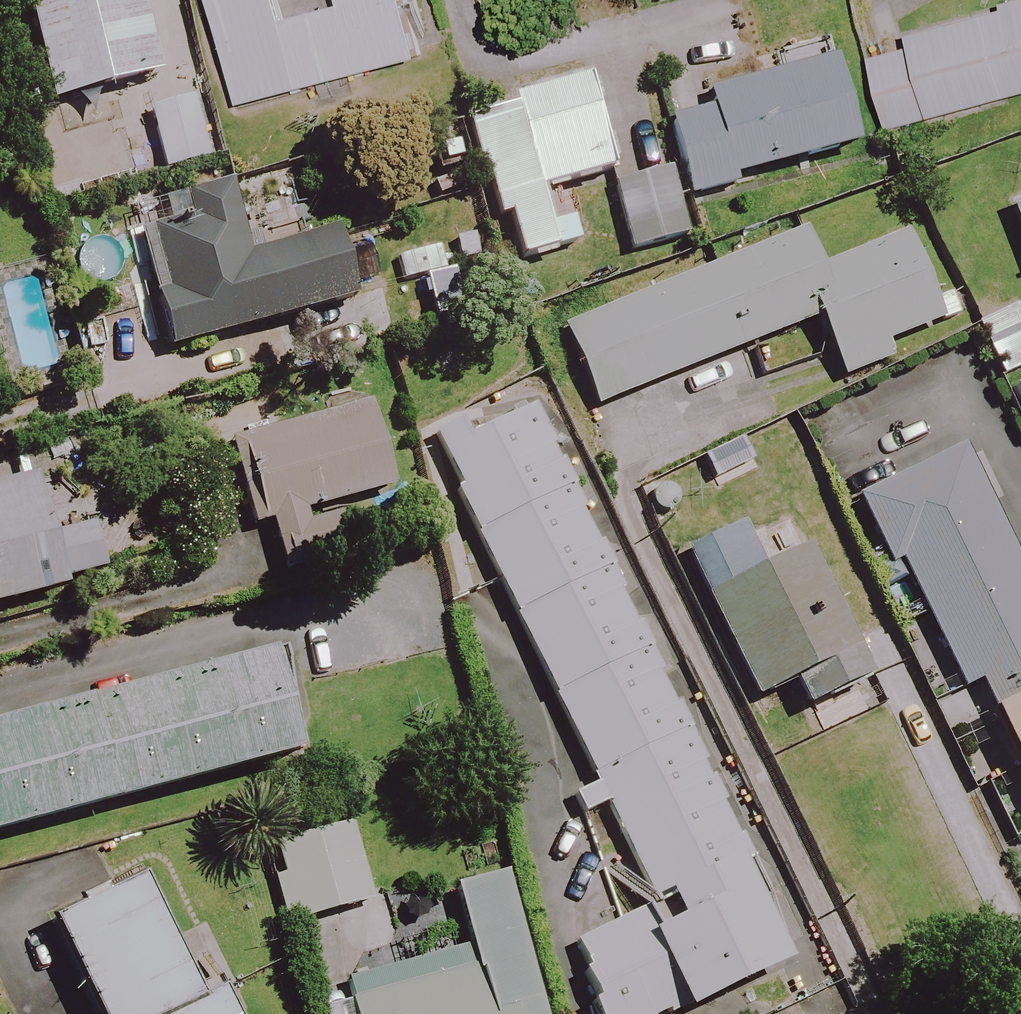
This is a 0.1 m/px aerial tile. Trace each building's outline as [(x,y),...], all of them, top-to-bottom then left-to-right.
[(134,0),(20,0),(49,108),(155,79),(134,0)] [(230,108),(418,61),(403,0),(334,0),(335,5),(283,17),(279,0),(203,0),(230,108)] [(996,10),(900,37),(904,52),(865,63),(885,132),(1020,94),(1020,0),(1015,0),(995,6),(996,10)] [(850,150),(826,62),(702,95),(707,112),(666,123),(686,201),(732,189),(730,181),(850,150)] [(585,79),(465,115),(475,151),(471,153),(478,178),(483,176),(495,218),(504,216),(518,264),(575,247),(567,222),(550,227),(540,193),(612,172),(585,79)] [(207,159),(192,100),(146,112),(162,171),(207,159)] [(681,242),(664,167),(609,180),(626,254),(681,242)] [(1005,210),(1020,251),(1020,203),(1005,210)] [(347,308),(327,232),(241,254),(232,219),(166,236),(136,243),(165,356),(347,308)] [(927,305),(901,238),(815,272),(800,235),(561,329),(593,410),(814,323),(837,383),(888,363),(881,348),(954,319),(946,298),(927,305)] [(1008,300),(996,305),(992,296),(965,306),(995,381),(1020,370),(1020,320),(1017,321),(1008,300)] [(998,399),(1011,426),(1020,421),(1020,388),(998,399)] [(475,541),(567,493),(528,410),(469,438),(460,419),(425,436),(475,541)] [(388,493),(369,411),(225,444),(244,529),(266,525),(277,575),(345,560),(333,506),(388,493)] [(853,503),(884,569),(892,566),(953,695),(977,684),(990,712),(982,716),(1020,798),(1020,582),(961,453),(853,503)] [(61,585),(96,575),(94,571),(120,563),(111,532),(89,538),(86,527),(48,538),(31,476),(0,485),(0,610),(63,592),(61,585)] [(514,623),(606,574),(567,493),(475,541),(514,623)] [(740,527),(681,555),(702,600),(698,602),(745,706),(790,685),(802,711),(860,684),(800,552),(760,570),(740,527)] [(550,700),(646,656),(606,574),(514,623),(550,700)] [(589,780),(684,736),(646,656),(550,700),(589,780)] [(270,658),(0,729),(0,838),(296,760),(270,658)] [(651,905),(637,912),(607,926),(564,947),(592,1007),(586,1010),(588,1013),(671,1013),(681,1009),(683,1013),(685,1013),(792,963),(684,736),(589,780),(592,786),(570,797),(579,818),(604,806),(651,905)] [(368,906),(348,825),(263,846),(272,880),(283,927),(368,906)] [(312,1013),(536,1013),(498,875),(448,888),(466,953),(342,986),(345,999),(311,1009),(312,1013)] [(194,1007),(138,888),(51,929),(92,1013),(179,1013),(194,1007)] [(218,1000),(189,1013),(225,1013),(218,1000)]
